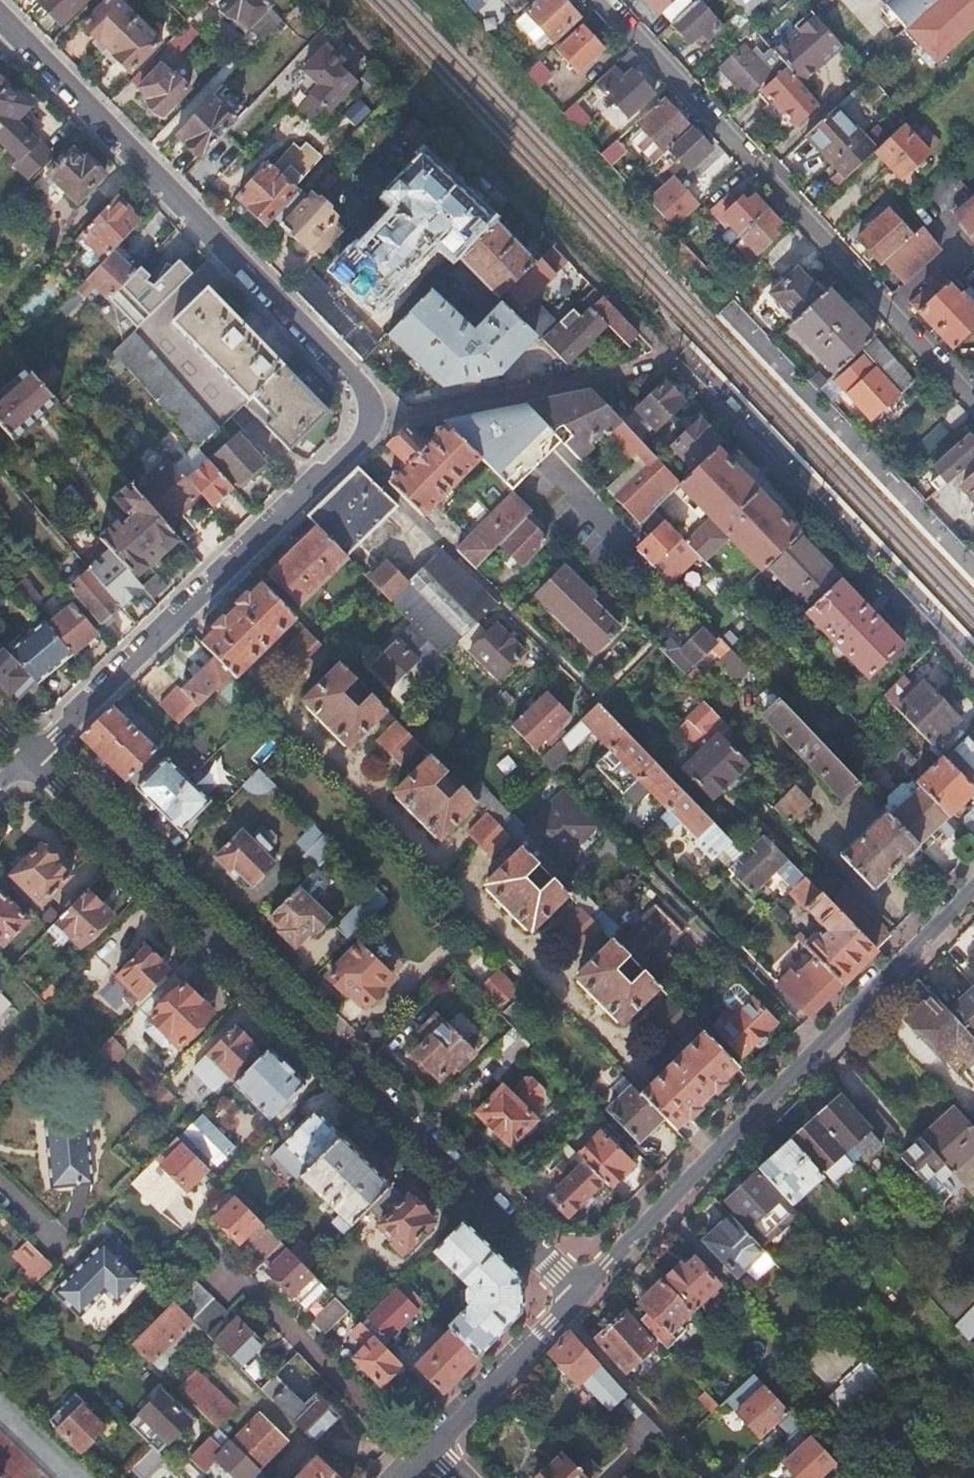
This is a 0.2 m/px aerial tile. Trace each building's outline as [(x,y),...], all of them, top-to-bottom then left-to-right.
[(41,3),(62,24),(86,0),(43,0),(41,3)] [(84,25),(108,49),(137,20),(117,0),(109,0),(84,25)] [(235,19),(239,16),(264,41),(283,21),(269,7),(271,6),(266,0),(216,0),(235,19)] [(516,13),(530,0),(510,0),(506,4),(516,13)] [(558,0),(536,0),(523,12),(536,26),(531,31),(535,35),(540,30),(550,41),(575,18),(558,0)] [(657,14),(672,0),(645,0),(657,14)] [(666,24),(668,23),(693,0),(672,0),(657,14),(666,24)] [(668,23),(686,43),(698,32),(704,39),(717,27),(694,0),(693,0),(668,23)] [(743,18),(763,0),(729,0),(743,18)] [(882,5),(902,28),(933,0),(887,0),(882,5)] [(902,28),(934,63),(973,26),(973,0),(933,0),(902,28)] [(796,29),(771,51),(780,63),(784,68),(799,86),(841,48),(808,10),(792,25),(796,29)] [(536,26),(523,12),(513,21),(539,50),(550,41),(540,30),(535,35),(531,31),(536,26)] [(108,49),(132,72),(161,43),(137,20),(108,49)] [(745,20),(735,30),(741,37),(751,28),(745,20)] [(190,23),(171,42),(181,51),(199,33),(190,23)] [(600,49),(578,27),(553,50),(574,72),(600,49)] [(716,64),(744,96),(780,63),(771,51),(766,51),(763,54),(756,46),(749,52),(740,43),(716,64)] [(301,110),(318,126),(357,83),(339,67),(344,61),(328,46),(305,72),(321,86),(313,95),(314,95),(301,110)] [(638,60),(628,49),(594,81),(604,93),(602,94),(625,118),(651,94),(628,70),(638,60)] [(536,86),(552,74),(539,56),(523,68),(536,86)] [(161,117),(190,87),(176,74),(172,78),(160,67),(140,88),(151,99),(147,103),(161,117)] [(760,89),(795,126),(808,115),(806,114),(815,105),(799,86),(784,68),(760,89)] [(9,87),(0,78),(0,96),(9,87)] [(22,160),(18,164),(30,177),(45,162),(51,155),(26,130),(33,124),(24,114),(30,108),(9,87),(0,96),(0,138),(22,160)] [(212,97),(178,133),(204,158),(237,123),(212,97)] [(660,98),(635,122),(663,154),(666,152),(689,129),(660,98)] [(590,120),(572,101),(560,112),(577,131),(590,120)] [(832,108),(802,134),(829,164),(859,136),(832,108)] [(663,154),(635,122),(623,134),(651,166),(663,154)] [(901,124),(872,150),(897,178),(928,152),(910,134),(901,124)] [(910,134),(928,152),(938,144),(922,125),(910,134)] [(708,150),(689,129),(666,152),(685,172),(708,150)] [(859,136),(829,164),(837,172),(830,178),(837,185),(872,150),(859,136)] [(626,150),(616,140),(600,156),(610,166),(626,150)] [(67,146),(48,165),(54,171),(72,152),(67,146)] [(80,201),(106,174),(90,158),(86,161),(75,150),(72,152),(54,171),(52,173),(80,201)] [(393,217),(363,248),(361,246),(337,272),(349,284),(347,287),(361,300),(364,298),(378,311),(402,286),(400,284),(432,251),(432,244),(440,246),(454,259),(492,219),(422,154),(385,194),(399,208),(400,215),(393,217)] [(269,167),(239,198),(267,225),(275,218),(282,225),(305,200),(298,194),(302,189),(290,177),(285,182),(269,167)] [(647,200),(659,212),(681,191),(670,179),(647,200)] [(707,211),(712,216),(735,195),(730,189),(707,211)] [(659,212),(655,216),(668,230),(695,205),(681,191),(659,212)] [(282,225),(300,241),(303,241),(321,258),(348,230),(310,195),(305,200),(282,225)] [(720,217),(736,234),(763,209),(751,197),(743,204),(735,195),(712,216),(717,221),(720,217)] [(973,197),(953,215),(973,239),(973,197)] [(116,201),(85,233),(109,258),(114,253),(140,226),(116,201)] [(763,209),(736,234),(745,244),(738,252),(746,260),(772,236),(769,231),(776,224),(763,209)] [(853,239),(878,264),(881,261),(920,225),(916,221),(905,232),(883,211),(853,239)] [(463,258),(503,298),(537,264),(496,223),(463,258)] [(920,225),(881,261),(901,280),(938,246),(920,225)] [(109,258),(85,233),(78,240),(89,252),(84,258),(82,262),(95,274),(109,258)] [(189,237),(167,259),(188,280),(210,259),(189,237)] [(537,264),(503,298),(501,300),(505,305),(537,336),(541,340),(545,337),(561,321),(543,303),(537,309),(531,302),(572,263),(556,246),(537,264)] [(114,253),(109,258),(95,274),(78,291),(86,299),(99,287),(111,300),(135,274),(114,253)] [(766,293),(791,320),(819,293),(793,267),(766,293)] [(294,289),(365,362),(381,345),(339,302),(342,299),(312,269),(294,289)] [(908,303),(915,310),(945,282),(935,270),(923,282),(926,287),(908,303)] [(915,310),(950,347),(973,325),(973,312),(969,306),(973,302),(973,293),(969,287),(967,284),(955,293),(945,282),(915,310)] [(285,366),(210,288),(174,321),(250,400),(246,404),(291,450),(330,413),(285,366)] [(791,320),(785,325),(832,374),(833,373),(857,350),(859,348),(868,339),(822,290),(819,293),(791,320)] [(78,291),(62,308),(66,313),(79,300),(82,302),(86,299),(78,291)] [(391,334),(444,386),(502,374),(537,336),(505,305),(482,329),(481,338),(480,340),(431,292),(391,334)] [(610,324),(629,344),(641,333),(606,298),(594,309),(610,324)] [(561,321),(545,337),(570,363),(610,324),(594,309),(585,299),(561,321)] [(114,353),(199,448),(220,428),(135,333),(114,353)] [(870,337),(868,339),(859,348),(890,383),(893,388),(898,392),(909,382),(899,371),(900,369),(870,337)] [(894,396),(870,368),(843,393),(867,420),(894,396)] [(0,395),(0,423),(4,427),(16,441),(59,402),(37,377),(30,369),(0,395)] [(815,372),(807,379),(816,389),(825,381),(815,372)] [(825,381),(816,389),(827,400),(836,392),(834,388),(841,380),(833,373),(832,374),(825,381)] [(669,380),(640,407),(662,429),(690,402),(669,380)] [(597,391),(529,405),(563,441),(582,460),(600,443),(596,438),(605,429),(633,459),(640,453),(652,466),(641,476),(617,498),(643,525),(648,519),(655,512),(652,510),(672,490),(675,493),(682,486),(685,483),(648,444),(597,391)] [(563,441),(529,405),(446,421),(449,424),(483,459),(491,468),(492,469),(514,491),(563,441)] [(705,417),(675,444),(698,469),(719,448),(727,441),(705,417)] [(449,424),(426,447),(409,428),(401,436),(392,445),(410,463),(389,484),(424,519),(483,459),(449,424)] [(265,462),(240,435),(215,456),(241,484),(265,462)] [(933,492),(973,455),(973,446),(965,435),(930,466),(937,475),(926,484),(933,492)] [(682,486),(714,519),(688,543),(707,563),(733,539),(764,572),(770,566),(801,536),(719,448),(698,469),(685,483),(682,486)] [(148,477),(136,489),(167,523),(185,506),(189,510),(204,496),(191,480),(166,453),(144,473),(148,477)] [(191,480),(204,496),(213,505),(234,486),(212,461),(191,480)] [(309,517),(320,529),(348,558),(399,507),(384,492),(359,468),(309,517)] [(492,517),(457,551),(476,570),(501,545),(525,520),(533,512),(514,491),(492,469),(491,468),(467,492),(492,517)] [(634,469),(610,490),(617,498),(641,476),(634,469)] [(973,504),(973,471),(958,485),(973,504)] [(119,520),(101,537),(112,550),(135,576),(179,537),(167,523),(136,489),(132,485),(116,500),(132,518),(124,525),(119,520)] [(660,530),(630,559),(643,573),(652,565),(654,566),(684,539),(658,510),(655,512),(648,519),(660,530)] [(525,520),(501,545),(522,566),(547,541),(525,520)] [(320,529),(271,576),(300,606),(349,559),(348,558),(320,529)] [(770,566),(811,609),(842,580),(801,536),(770,566)] [(90,569),(121,605),(143,586),(135,576),(112,550),(90,569)] [(415,627),(435,647),(442,655),(458,641),(477,624),(498,605),(470,577),(452,559),(442,550),(408,584),(387,563),(369,580),(372,583),(415,627)] [(69,587),(100,623),(121,605),(90,569),(69,587)] [(539,597),(597,654),(620,631),(592,603),(596,599),(567,570),(539,597)] [(808,613),(870,679),(892,659),(896,663),(905,655),(901,651),(904,646),(842,580),(811,609),(808,613)] [(18,588),(34,607),(43,599),(26,581),(18,588)] [(263,584),(202,643),(215,656),(233,674),(237,679),(298,620),(263,584)] [(49,625),(73,653),(97,633),(73,605),(49,625)] [(46,621),(9,653),(36,682),(37,685),(73,653),(49,625),(46,621)] [(478,625),(460,642),(469,650),(486,634),(478,625)] [(518,661),(517,659),(523,653),(497,626),(470,652),(497,679),(515,661),(516,662),(518,661)] [(415,627),(400,641),(420,662),(427,671),(443,655),(442,655),(435,647),(415,627)] [(308,629),(288,649),(301,661),(320,642),(308,629)] [(704,631),(681,652),(670,642),(660,652),(677,669),(684,676),(705,656),(714,666),(732,649),(722,639),(718,644),(704,631)] [(398,640),(372,666),(394,688),(420,663),(400,641),(398,640)] [(320,642),(301,661),(311,672),(331,653),(320,642)] [(17,701),(36,682),(9,653),(6,650),(5,652),(0,647),(0,684),(17,701)] [(660,652),(657,649),(646,660),(665,680),(677,669),(660,652)] [(215,656),(182,688),(199,706),(233,674),(215,656)] [(341,663),(305,698),(306,706),(344,745),(355,745),(388,712),(371,694),(358,707),(345,693),(358,681),(341,663)] [(697,669),(687,679),(695,686),(704,677),(697,669)] [(929,684),(901,711),(918,728),(945,701),(929,684)] [(159,707),(180,728),(197,711),(177,690),(159,707)] [(507,691),(492,706),(498,713),(500,714),(515,700),(507,691)] [(548,693),(512,727),(534,750),(546,738),(551,744),(556,740),(558,738),(554,732),(570,717),(548,693)] [(763,717),(844,801),(861,785),(781,700),(763,717)] [(945,701),(918,728),(935,746),(962,719),(945,701)] [(114,705),(82,736),(127,780),(130,777),(158,751),(160,749),(114,705)] [(599,705),(584,720),(594,731),(612,750),(628,735),(599,705)] [(698,748),(732,782),(749,765),(723,737),(730,729),(715,714),(689,739),(698,748)] [(594,731),(584,720),(560,744),(570,754),(594,731)] [(398,722),(379,741),(391,753),(411,735),(398,722)] [(411,735),(391,753),(402,763),(420,745),(411,735)] [(612,750),(596,765),(624,795),(640,779),(656,764),(628,735),(612,750)] [(970,738),(958,750),(973,766),(973,742),(970,738)] [(560,744),(544,759),(554,770),(570,754),(560,744)] [(686,770),(714,799),(732,782),(698,748),(688,758),(692,763),(686,770)] [(158,751),(130,777),(140,786),(166,759),(158,751)] [(395,796),(436,838),(442,839),(479,804),(462,787),(449,799),(436,786),(449,773),(442,767),(431,756),(396,790),(395,796)] [(166,759),(140,786),(138,788),(160,809),(190,779),(168,757),(166,759)] [(923,788),(952,818),(972,799),(973,801),(973,786),(949,760),(945,757),(918,783),(923,788)] [(207,792),(228,775),(215,759),(194,777),(207,792)] [(640,779),(669,810),(685,793),(656,764),(640,779)] [(263,771),(243,789),(248,793),(253,796),(258,797),(263,797),(268,796),(274,794),(277,791),(280,789),(266,774),(263,771)] [(190,779),(160,809),(181,830),(211,800),(190,779)] [(903,784),(890,797),(890,805),(885,810),(888,813),(891,817),(923,788),(918,783),(915,780),(911,784),(903,784)] [(794,788),(774,808),(790,824),(810,804),(794,788)] [(891,817),(921,847),(940,829),(949,838),(961,827),(952,818),(923,788),(891,817)] [(669,810),(659,819),(669,830),(679,820),(698,840),(696,842),(715,861),(724,852),(736,864),(745,855),(685,793),(669,810)] [(514,839),(523,850),(541,867),(551,877),(561,867),(564,866),(575,856),(571,852),(597,828),(565,795),(529,830),(514,815),(502,827),(514,839)] [(220,811),(210,820),(219,829),(228,820),(220,811)] [(966,819),(966,821),(966,824),(973,832),(973,811),(966,819)] [(888,813),(842,856),(875,890),(921,847),(891,817),(888,813)] [(490,816),(470,834),(482,846),(502,827),(490,816)] [(502,827),(482,846),(494,858),(514,839),(502,827)] [(243,830),(216,857),(230,869),(233,866),(250,884),(254,884),(275,863),(265,853),(271,847),(260,835),(253,841),(243,830)] [(944,866),(957,851),(939,835),(926,850),(944,866)] [(759,856),(737,877),(755,894),(776,873),(789,861),(764,836),(752,848),(759,856)] [(328,837),(308,857),(320,869),(340,849),(333,843),(328,837)] [(40,845),(12,873),(43,905),(71,876),(40,845)] [(489,882),(489,892),(527,932),(536,932),(571,898),(560,887),(554,881),(540,893),(528,880),(541,867),(523,850),(489,882)] [(789,861),(776,873),(793,891),(806,879),(789,861)] [(313,894),(326,880),(313,866),(299,880),(313,894)] [(836,940),(830,947),(825,943),(821,943),(814,949),(808,942),(804,946),(817,959),(842,985),(854,973),(877,951),(832,905),(807,879),(806,879),(793,891),(791,893),(836,940)] [(571,898),(581,909),(596,923),(605,914),(578,887),(565,882),(560,887),(571,898)] [(273,914),(285,928),(282,931),(296,944),(314,928),(317,930),(328,919),(299,889),(273,914)] [(378,889),(337,928),(351,941),(391,902),(378,889)] [(85,890),(54,922),(81,948),(112,916),(85,890)] [(627,890),(605,914),(613,922),(615,921),(616,922),(637,900),(627,890)] [(832,905),(877,951),(883,945),(891,936),(846,891),(832,905)] [(27,920),(0,892),(0,948),(27,920)] [(613,940),(630,958),(644,972),(666,950),(683,933),(657,906),(629,933),(625,928),(623,929),(616,922),(615,921),(613,922),(605,914),(596,923),(603,931),(613,940)] [(771,913),(782,924),(789,918),(778,906),(771,913)] [(562,927),(584,948),(603,931),(596,923),(581,909),(562,927)] [(578,984),(616,1023),(626,1023),(661,989),(656,984),(644,972),(631,985),(617,971),(630,958),(613,940),(578,973),(578,984)] [(144,947),(118,973),(140,996),(142,994),(148,999),(168,979),(163,974),(167,969),(144,947)] [(666,950),(644,972),(656,984),(677,962),(666,950)] [(381,985),(351,954),(329,977),(342,990),(346,987),(366,1007),(380,994),(377,990),(381,985)] [(817,959),(797,978),(791,972),(778,985),(810,1017),(824,1003),(842,985),(817,959)] [(500,971),(482,989),(500,1007),(519,990),(500,971)] [(148,999),(140,1008),(150,1018),(174,1041),(180,1047),(213,1013),(184,984),(179,990),(168,979),(148,999)] [(534,984),(502,1015),(510,1022),(542,992),(534,984)] [(732,1007),(738,1014),(754,999),(745,989),(744,990),(740,986),(735,986),(725,995),(725,1000),(732,1007)] [(973,1039),(973,987),(949,1010),(973,1039)] [(952,1070),(964,1059),(970,1066),(968,1068),(971,1072),(967,1075),(973,1082),(973,1039),(949,1010),(936,996),(909,1021),(952,1070)] [(651,1018),(673,1040),(693,1022),(670,999),(651,1018)] [(764,1034),(777,1023),(754,999),(738,1014),(732,1007),(723,1016),(729,1022),(720,1031),(742,1055),(755,1043),(764,1034)] [(429,1041),(415,1055),(416,1056),(439,1079),(440,1079),(449,1071),(454,1066),(458,1069),(474,1053),(466,1044),(447,1025),(437,1015),(419,1032),(429,1041)] [(146,1030),(162,1047),(168,1046),(174,1041),(150,1018),(146,1022),(146,1030)] [(235,1025),(193,1067),(193,1071),(211,1089),(216,1090),(228,1077),(255,1049),(248,1042),(250,1040),(235,1025)] [(704,1032),(641,1094),(663,1117),(676,1130),(739,1068),(704,1032)] [(764,1034),(755,1043),(758,1046),(767,1037),(764,1034)] [(111,1048),(100,1059),(110,1068),(125,1053),(124,1046),(113,1035),(105,1042),(111,1048)] [(105,1042),(95,1053),(100,1059),(111,1048),(105,1042)] [(255,1049),(228,1077),(235,1083),(262,1055),(255,1049)] [(233,1085),(270,1122),(305,1085),(268,1049),(262,1055),(235,1083),(233,1085)] [(458,1069),(454,1066),(449,1071),(453,1074),(458,1069)] [(503,1088),(477,1113),(511,1148),(537,1122),(529,1114),(540,1103),(542,1101),(542,1096),(542,1092),(531,1082),(525,1083),(512,1096),(503,1088)] [(163,1084),(144,1103),(151,1111),(154,1113),(172,1094),(163,1084)] [(633,1086),(609,1110),(640,1140),(663,1117),(641,1094),(633,1086)] [(203,1113),(235,1137),(250,1118),(218,1094),(203,1113)] [(852,1106),(876,1132),(887,1123),(863,1096),(852,1106)] [(816,1119),(844,1151),(854,1142),(863,1151),(864,1154),(871,1153),(881,1145),(841,1097),(827,1110),(821,1107),(815,1113),(817,1118),(816,1119)] [(922,1141),(951,1175),(973,1154),(973,1130),(955,1110),(922,1141)] [(283,1144),(308,1169),(339,1137),(314,1113),(283,1144)] [(48,1116),(52,1185),(93,1184),(89,1114),(48,1116)] [(790,1142),(818,1174),(844,1151),(816,1119),(790,1142)] [(196,1143),(217,1164),(234,1146),(213,1125),(196,1143)] [(578,1154),(603,1179),(609,1186),(631,1165),(600,1133),(578,1154)] [(156,1159),(184,1187),(187,1188),(208,1168),(177,1137),(156,1159)] [(301,1176),(340,1215),(333,1223),(345,1234),(367,1211),(391,1187),(339,1137),(308,1169),(301,1176)] [(902,1159),(935,1198),(945,1188),(951,1195),(956,1191),(961,1186),(951,1175),(922,1141),(902,1159)] [(543,1164),(562,1184),(549,1196),(566,1214),(603,1179),(578,1154),(566,1142),(543,1164)] [(790,1142),(760,1169),(785,1196),(793,1206),(822,1178),(818,1174),(790,1142)] [(854,1142),(844,1151),(854,1163),(864,1154),(863,1151),(854,1142)] [(135,1179),(163,1208),(184,1187),(156,1159),(146,1169),(135,1179)] [(756,1174),(727,1201),(751,1226),(764,1240),(773,1232),(776,1236),(787,1226),(783,1222),(793,1214),(781,1200),(756,1174)] [(131,1184),(159,1212),(163,1208),(135,1179),(131,1184)] [(956,1191),(968,1203),(972,1199),(961,1186),(956,1191)] [(391,1187),(367,1211),(380,1223),(378,1225),(396,1242),(391,1246),(401,1256),(434,1223),(408,1197),(405,1200),(391,1187)] [(236,1196),(230,1190),(212,1208),(218,1214),(236,1196)] [(236,1196),(218,1214),(214,1218),(240,1244),(250,1233),(255,1238),(252,1242),(269,1258),(283,1243),(261,1222),(259,1220),(236,1196)] [(181,1223),(191,1212),(176,1199),(166,1210),(181,1223)] [(705,1241),(737,1276),(764,1252),(746,1231),(732,1217),(705,1241)] [(465,1291),(466,1302),(469,1306),(448,1327),(452,1330),(479,1357),(521,1312),(520,1278),(462,1221),(432,1251),(468,1286),(465,1291)] [(101,1235),(51,1288),(75,1311),(99,1287),(113,1300),(139,1273),(101,1235)] [(289,1250),(309,1270),(320,1260),(300,1240),(289,1250)] [(314,1301),(327,1288),(309,1270),(289,1250),(283,1243),(269,1258),(266,1261),(272,1267),(267,1271),(292,1296),(295,1293),(297,1296),(295,1299),(300,1304),(309,1296),(314,1301)] [(43,1255),(27,1272),(37,1283),(53,1266),(43,1255)] [(665,1280),(694,1310),(719,1287),(694,1259),(684,1268),(681,1265),(665,1280)] [(187,1290),(175,1303),(194,1321),(209,1336),(221,1323),(230,1315),(196,1281),(187,1290)] [(640,1305),(648,1314),(641,1321),(667,1350),(686,1331),(679,1324),(691,1313),(662,1284),(640,1305)] [(973,1298),(973,1295),(961,1284),(943,1303),(957,1316),(973,1298)] [(398,1289),(362,1324),(373,1335),(379,1329),(389,1339),(425,1304),(412,1292),(407,1297),(398,1289)] [(309,1296),(300,1304),(306,1310),(314,1301),(309,1296)] [(336,1297),(315,1318),(327,1330),(348,1309),(336,1297)] [(175,1303),(134,1344),(153,1363),(194,1321),(175,1303)] [(597,1341),(627,1373),(656,1346),(626,1314),(597,1341)] [(209,1336),(256,1382),(276,1362),(259,1345),(263,1339),(240,1317),(228,1330),(221,1323),(209,1336)] [(349,1355),(380,1386),(402,1364),(373,1335),(362,1324),(361,1323),(352,1332),(362,1342),(349,1355)] [(452,1330),(416,1366),(443,1394),(479,1357),(452,1330)] [(550,1354),(579,1385),(581,1383),(609,1411),(628,1395),(571,1333),(550,1354)] [(867,1365),(829,1399),(849,1421),(868,1404),(887,1387),(867,1365)] [(181,1390),(220,1429),(238,1410),(198,1372),(181,1390)] [(262,1388),(314,1440),(338,1416),(317,1394),(306,1404),(276,1375),(262,1388)] [(754,1376),(725,1401),(759,1438),(787,1412),(754,1376)] [(695,1401),(709,1416),(719,1407),(704,1391),(695,1401)] [(133,1425),(152,1444),(153,1445),(161,1454),(192,1421),(164,1393),(133,1425)] [(51,1419),(82,1449),(101,1430),(82,1410),(84,1407),(75,1397),(51,1419)] [(630,1426),(618,1438),(639,1460),(664,1436),(644,1413),(630,1426)] [(263,1414),(235,1443),(258,1467),(262,1469),(290,1441),(263,1414)] [(795,1477),(819,1477),(834,1463),(801,1427),(773,1454),(795,1477)] [(10,1477),(51,1477),(0,1429),(0,1468),(10,1477)] [(192,1461),(205,1475),(218,1462),(234,1477),(251,1477),(250,1476),(258,1467),(235,1443),(221,1430),(192,1461)] [(132,1466),(144,1477),(147,1477),(166,1458),(161,1454),(153,1445),(132,1466)] [(537,1477),(586,1477),(564,1455),(548,1469),(547,1468),(537,1477)] [(299,1477),(338,1477),(318,1458),(299,1477)] [(250,1476),(251,1477),(264,1477),(267,1475),(262,1469),(258,1467),(250,1476)] [(693,1468),(682,1477),(702,1477),(693,1468)]
